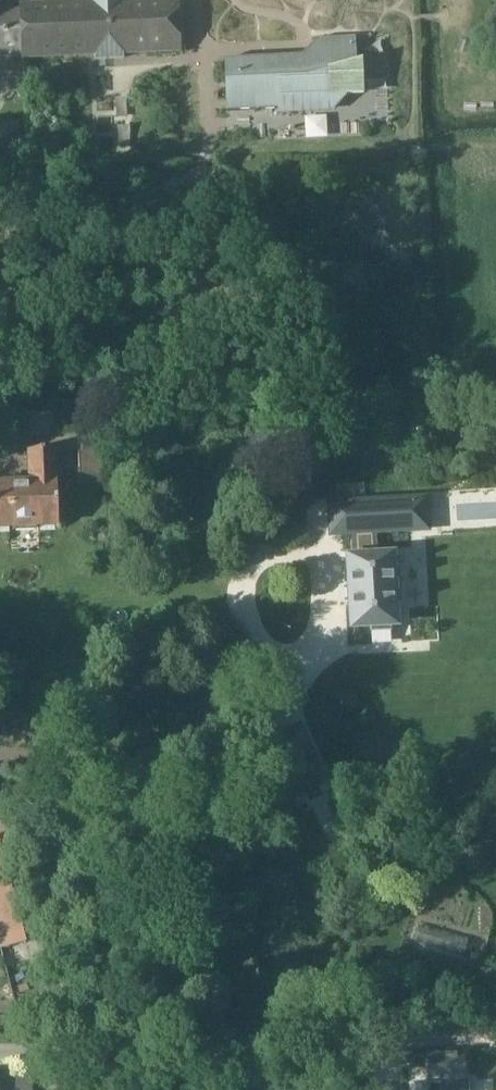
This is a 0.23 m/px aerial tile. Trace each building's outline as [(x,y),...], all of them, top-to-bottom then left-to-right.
[(186,55),(184,0),(21,0),(22,10),(23,55),(23,57),(186,55)] [(7,55),(8,56),(23,55),(22,10),(0,11),(0,55),(7,55)] [(225,60),(227,111),(239,111),(326,107),(339,91),(358,90),(356,37),(317,38),(317,39),(302,56),(225,60)] [(0,123),(0,150),(24,149),(23,122),(0,123)] [(51,432),(51,411),(26,412),(27,433),(51,432)] [(106,483),(105,427),(80,428),(82,484),(106,483)] [(452,431),(450,442),(466,445),(469,434),(452,431)] [(59,525),(56,450),(28,451),(29,483),(0,485),(0,527),(59,525)] [(340,505),(331,506),(333,533),(351,533),(352,559),(352,560),(350,559),(354,627),(371,626),(371,633),(391,631),(391,626),(391,625),(396,624),(395,598),(401,598),(399,561),(392,561),(392,557),(379,558),(377,531),(427,528),(425,501),(363,504),(340,505)] [(27,943),(0,842),(0,944),(2,950),(27,943)] [(426,1064),(426,1068),(429,1068),(429,1079),(428,1079),(428,1083),(442,1083),(442,1089),(470,1089),(469,1081),(470,1081),(470,1080),(464,1080),(464,1054),(428,1055),(428,1064),(426,1064)] [(34,1072),(0,1073),(0,1089),(35,1089),(34,1072)]
